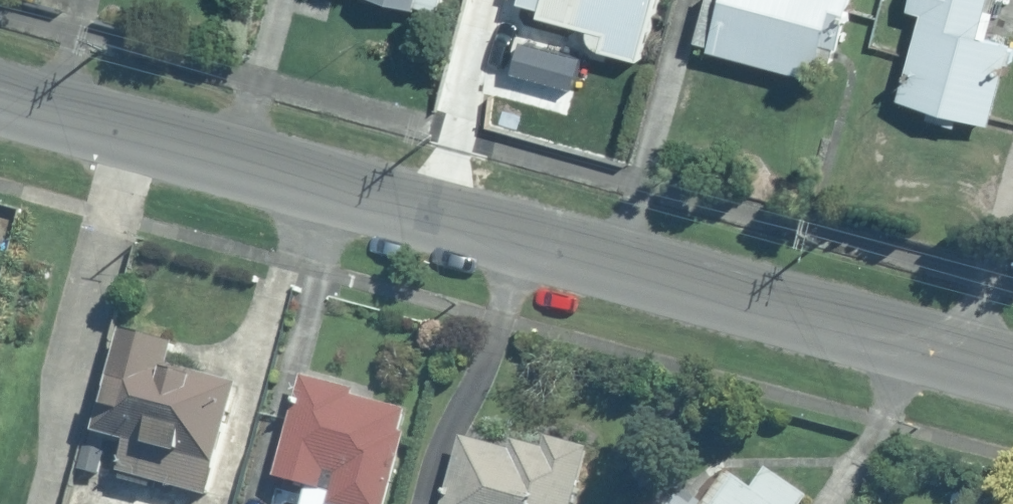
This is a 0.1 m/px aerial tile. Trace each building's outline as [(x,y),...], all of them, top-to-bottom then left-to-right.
[(442,13),(446,0),(394,0),(442,13)] [(525,1),(542,6),(540,14),(593,31),(589,46),(642,63),(662,0),(525,0),(525,1)] [(801,77),(841,52),(856,0),(711,0),(697,47),(711,51),(801,77)] [(924,14),(901,101),(990,124),(1011,44),(989,38),(999,0),(912,0),(910,10),(924,14)] [(132,444),(124,472),(209,497),(242,383),(179,365),(185,343),(132,328),(101,435),(132,444)] [(308,377),(280,476),(312,485),(306,503),(393,503),(421,408),(309,376),(308,377)] [(470,432),(452,503),(580,503),(593,449),(554,439),(551,452),(470,432)] [(813,498),(773,469),(760,487),(735,470),(711,503),(809,503),(813,498)]
